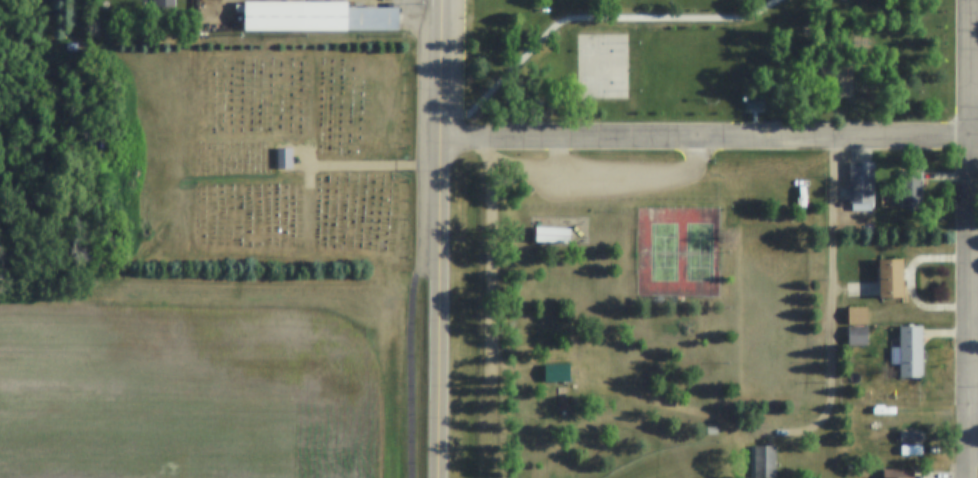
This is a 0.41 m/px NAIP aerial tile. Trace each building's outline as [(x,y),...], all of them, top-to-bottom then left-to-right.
[(154,12),(154,0),(177,0),(177,12),(154,12)] [(244,1),(347,1),(347,7),(398,7),(398,30),(244,31),(244,1)] [(234,3),(243,3),(243,12),(234,12),(234,3)] [(579,36),(580,68),(583,68),(583,56),(604,56),(605,74),(627,74),(626,35),(579,36)] [(751,98),(771,98),(771,108),(751,109),(751,98)] [(874,161),(874,211),(852,211),(852,203),(849,203),(849,161),(874,161)] [(921,170),(922,209),(901,209),(901,170),(921,170)] [(536,226),(570,228),(569,244),(535,242),(536,226)] [(879,259),(902,259),(902,297),(879,297),(879,259)] [(866,324),(848,324),(848,307),(866,307),(866,324)] [(899,362),(889,362),(889,346),(899,346),(899,325),(922,325),(922,376),(899,376),(899,362)] [(866,326),(867,345),(848,345),(848,326),(866,326)] [(906,401),(920,401),(921,410),(906,410),(906,401)] [(705,427),(716,426),(717,434),(706,435),(705,427)] [(753,446),(775,445),(775,477),(754,477),(753,446)] [(912,468),(912,477),(884,477),(884,468),(912,468)]
